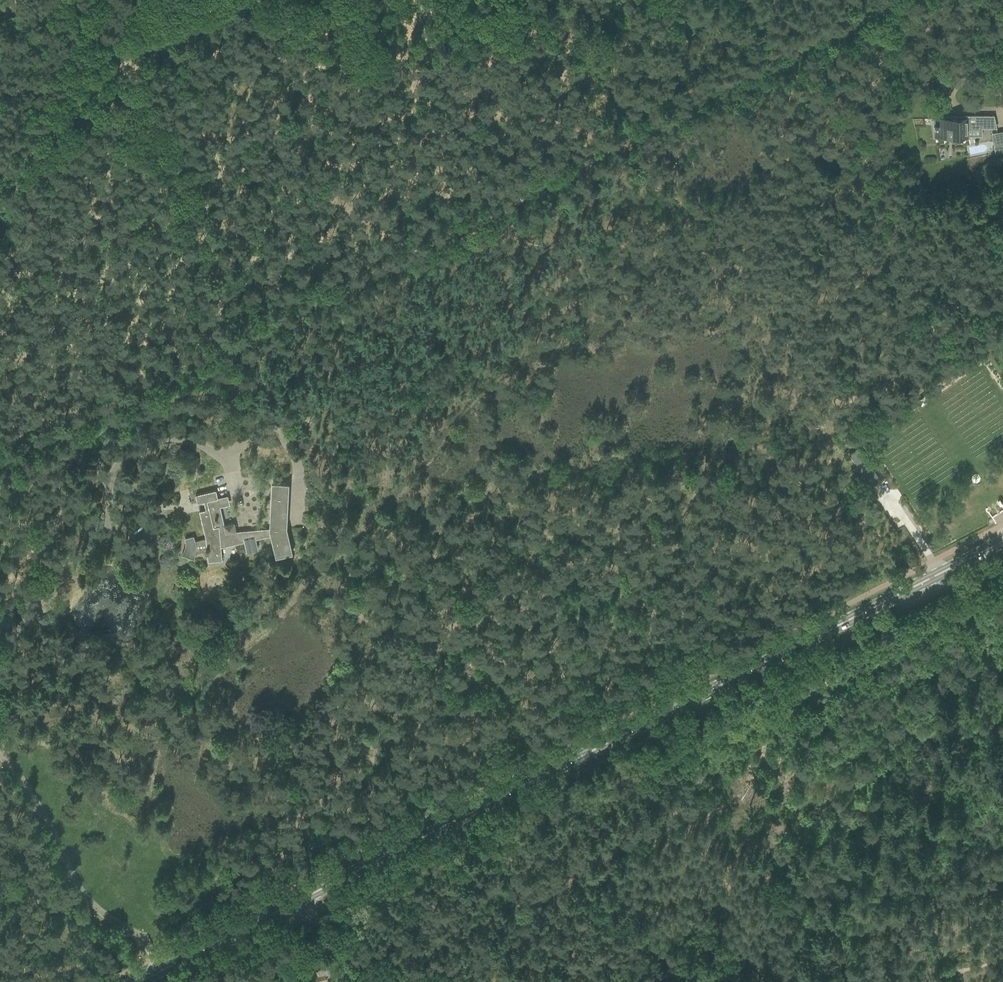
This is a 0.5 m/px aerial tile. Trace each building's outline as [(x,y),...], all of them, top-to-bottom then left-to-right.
[(938,119),(938,126),(934,126),(934,127),(934,137),(966,137),(966,128),(968,128),(968,127),(996,127),(994,115),(965,116),(965,118),(936,118),(936,119),(938,119)] [(992,134),(996,153),(1002,152),(1002,131),(998,132),(992,134)] [(929,399),(924,391),(915,396),(921,405),(929,399)] [(872,486),(881,480),(859,447),(850,453),(872,486)] [(185,546),(182,553),(195,557),(195,552),(196,546),(207,545),(208,552),(208,561),(223,560),(221,547),(245,541),(248,551),(259,549),(256,539),(272,536),(276,556),(290,553),(284,527),(285,510),(286,483),(276,482),(272,482),(271,510),(270,528),(236,532),(234,523),(226,524),(224,525),(220,507),(218,498),(218,497),(217,490),(197,494),(198,503),(205,502),(207,509),(200,511),(206,538),(198,540),(195,541),(194,536),(185,538),(186,540),(186,541),(186,543),(186,544),(185,546)] [(316,964),(310,965),(313,977),(312,977),(314,981),(319,981),(326,980),(325,974),(331,973),(330,967),(335,966),(331,952),(322,955),(323,959),(315,961),(316,964)]
